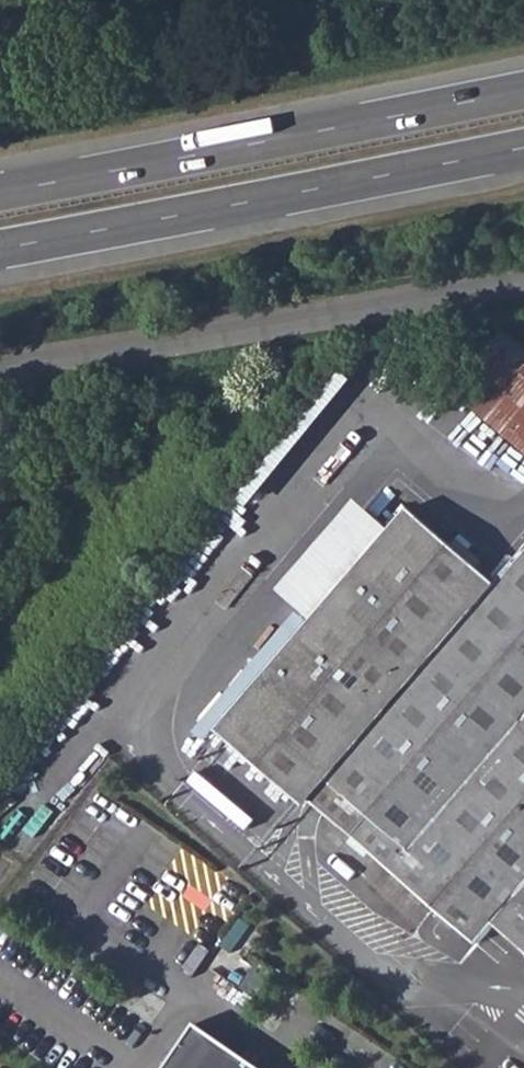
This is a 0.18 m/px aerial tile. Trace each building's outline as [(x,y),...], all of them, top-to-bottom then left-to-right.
[(500,335),(446,397),(523,466),(523,356),(500,335)] [(489,589),(471,610),(451,592),(468,571),(407,521),(389,535),(346,498),(276,588),(318,625),(224,730),(316,808),(452,925),(475,945),(492,925),(523,953),(523,549),(489,589)] [(489,589),(468,571),(451,592),(471,610),(489,589)] [(208,1037),(186,1067),(254,1067),(208,1037)]
